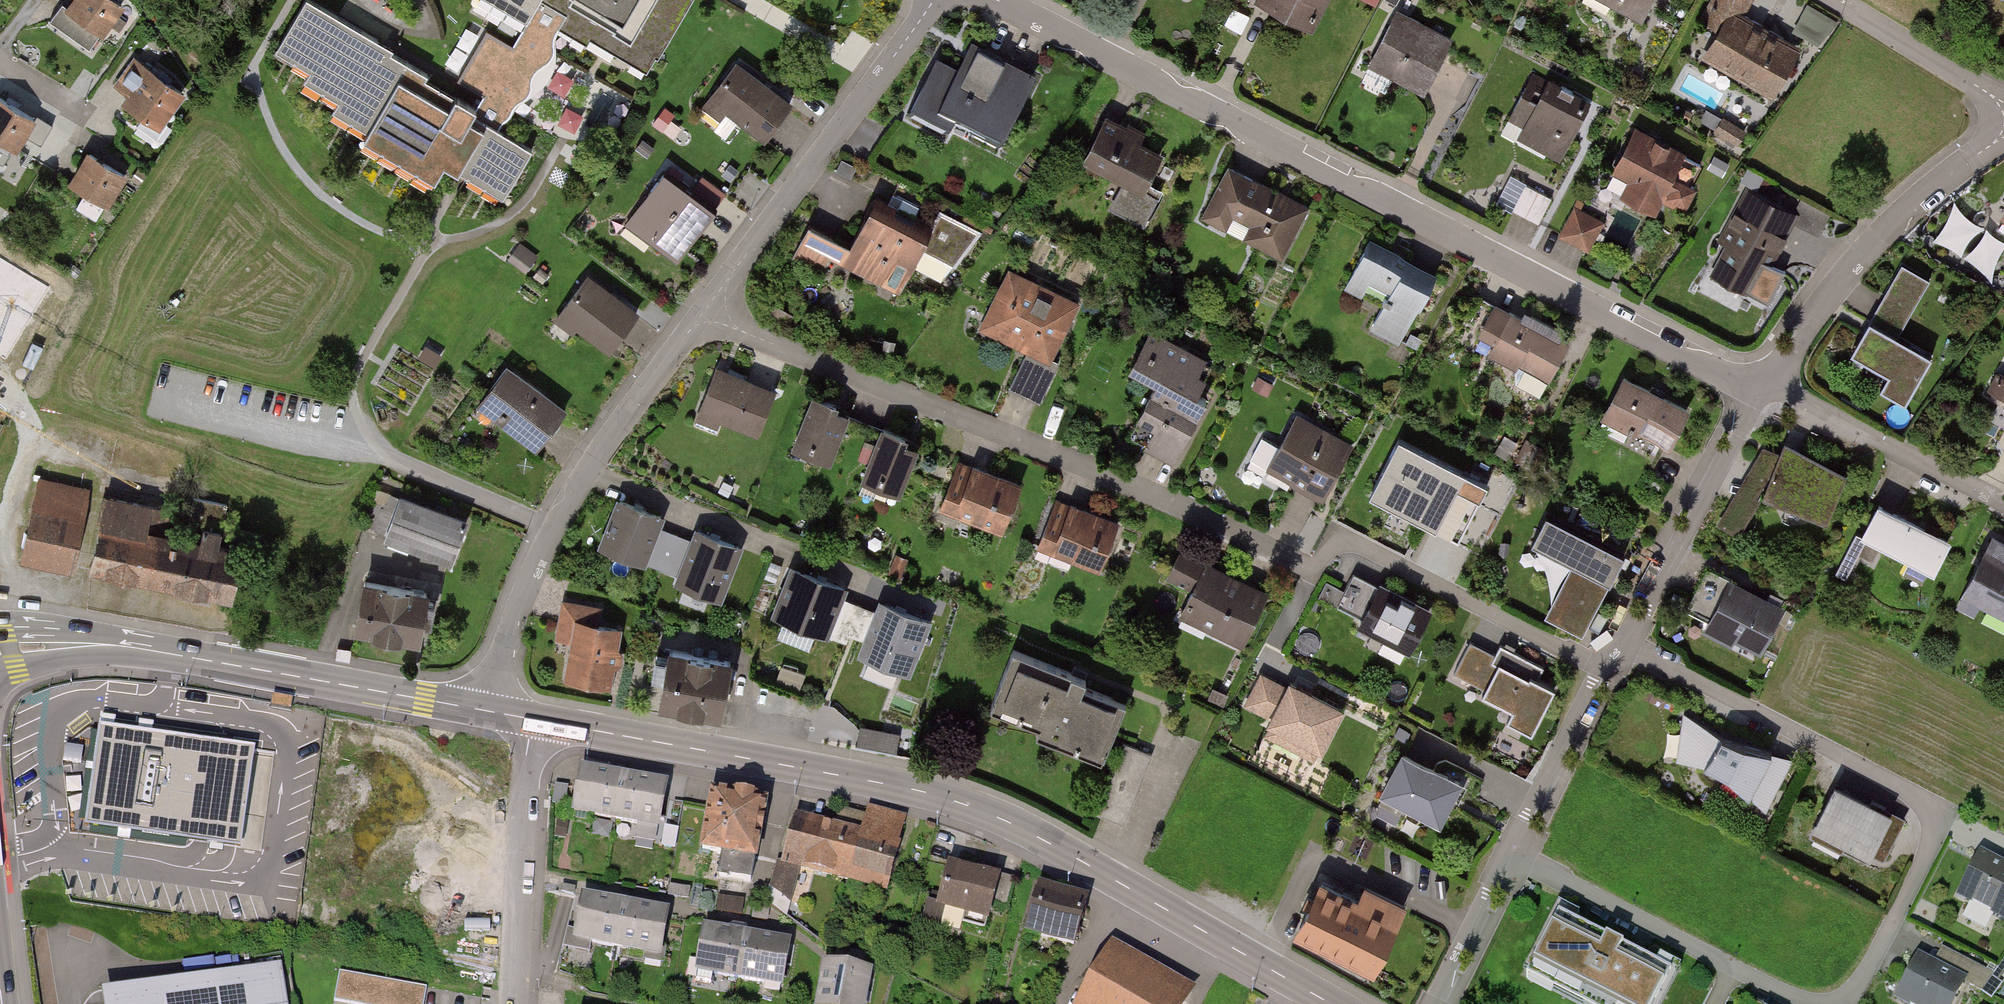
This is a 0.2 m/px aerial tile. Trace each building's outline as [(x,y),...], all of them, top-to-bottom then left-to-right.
[(67,9),(62,5),(56,15),(50,24),(89,51),(99,37),(103,40),(124,10),(109,0),(73,0),(67,9)] [(513,47),(486,31),(459,78),(484,94),(472,113),(417,80),(420,75),(384,53),(387,48),(306,0),(297,0),(268,49),(306,71),(300,81),(337,103),(330,115),(361,134),(356,143),(428,186),(437,171),(501,209),(535,150),(497,128),(518,103),(533,73),(552,57),(552,41),(566,11),(570,13),(562,27),(653,77),(696,0),(539,0),(513,47)] [(520,26),(534,0),(473,0),(520,26)] [(1247,6),(1304,32),(1319,0),(1249,0),(1247,6)] [(1636,19),(1647,0),(1600,0),(1636,19)] [(1696,22),(1707,27),(1691,56),(1768,99),(1798,44),(1743,14),(1750,0),(1708,0),(1696,22)] [(1836,19),(1805,2),(1790,30),(1821,46),(1836,19)] [(1451,39),(1394,8),(1364,63),(1421,93),(1451,39)] [(1031,76),(966,40),(950,68),(928,56),(898,110),(937,131),(947,112),(996,139),(1031,76)] [(124,96),(117,107),(156,133),(185,91),(134,56),(112,88),(119,93),(124,96)] [(790,107),(728,62),(696,106),(718,122),(724,114),(764,143),(790,107)] [(1588,99),(1531,70),(1501,130),(1557,159),(1588,99)] [(0,98),(0,161),(2,162),(10,150),(16,154),(26,137),(36,118),(0,98)] [(44,123),(36,118),(26,137),(41,146),(52,127),(44,123)] [(1159,154),(1096,122),(1075,162),(1122,186),(1108,214),(1141,231),(1162,190),(1145,181),(1159,154)] [(1705,160),(1630,123),(1606,171),(1627,181),(1619,197),(1653,213),(1659,201),(1679,211),(1705,160)] [(125,177),(88,156),(69,188),(106,209),(125,177)] [(1225,163),(1197,218),(1279,259),(1307,205),(1225,163)] [(709,214),(656,175),(618,226),(672,265),(709,214)] [(1796,211),(1746,185),(1716,244),(1766,270),(1796,211)] [(1992,217),(2003,225),(2003,200),(1992,217)] [(792,259),(820,273),(826,262),(895,297),(916,256),(946,275),(981,233),(938,211),(928,230),(873,201),(845,253),(806,233),(792,259)] [(1601,221),(1570,204),(1554,234),(1585,251),(1601,221)] [(1993,270),(2003,252),(2003,232),(1956,205),(1937,238),(1993,270)] [(1362,239),(1339,284),(1378,303),(1365,329),(1400,346),(1435,275),(1362,239)] [(1898,263),(1848,353),(1884,372),(1875,388),(1901,402),(1928,355),(1897,338),(1929,280),(1898,263)] [(1078,300),(1003,266),(975,328),(1050,362),(1078,300)] [(635,313),(580,277),(553,318),(608,354),(635,313)] [(1567,344),(1491,302),(1469,341),(1546,384),(1567,344)] [(1147,328),(1123,370),(1149,385),(1130,420),(1150,431),(1142,446),(1170,462),(1207,398),(1192,390),(1208,363),(1147,328)] [(1985,391),(2003,402),(2003,356),(1985,391)] [(775,390),(711,365),(690,420),(716,430),(719,423),(757,438),(775,390)] [(501,368),(470,409),(531,454),(561,413),(501,368)] [(1686,413),(1617,376),(1597,414),(1666,451),(1686,413)] [(832,404),(803,392),(780,448),(827,467),(846,418),(829,411),(832,404)] [(1289,412),(1259,469),(1318,499),(1347,442),(1289,412)] [(903,438),(873,427),(853,479),(897,496),(914,453),(900,447),(903,438)] [(1484,489),(1391,440),(1361,498),(1454,546),(1484,489)] [(1846,473),(1780,442),(1755,496),(1821,526),(1846,473)] [(1019,484),(953,459),(934,511),(999,536),(1019,484)] [(88,498),(36,484),(17,554),(70,568),(88,498)] [(1116,520),(1054,495),(1033,547),(1096,572),(1116,520)] [(395,498),(378,543),(446,570),(464,525),(395,498)] [(661,517),(610,499),(591,550),(643,568),(661,517)] [(165,514),(103,500),(88,564),(221,596),(232,548),(209,543),(214,532),(192,527),(189,542),(160,535),(165,514)] [(1870,502),(1852,537),(1928,576),(1946,542),(1870,502)] [(1622,557),(1541,515),(1526,545),(1575,571),(1548,622),(1580,639),(1622,557)] [(741,548),(693,527),(669,582),(717,603),(741,548)] [(1981,549),(1957,596),(2003,620),(2003,561),(1981,549)] [(1266,594),(1174,550),(1162,574),(1187,586),(1170,621),(1237,653),(1266,594)] [(839,589),(783,568),(765,617),(821,638),(839,589)] [(1427,610),(1350,569),(1331,606),(1356,619),(1353,624),(1405,652),(1427,610)] [(1781,609),(1703,571),(1679,619),(1757,657),(1781,609)] [(421,598),(356,587),(347,637),(412,648),(421,598)] [(595,609),(560,601),(552,638),(567,641),(559,683),(605,692),(618,631),(592,626),(595,609)] [(925,622),(877,605),(857,660),(906,677),(925,622)] [(1488,652),(1466,641),(1450,674),(1480,689),(1477,696),(1505,710),(1500,722),(1525,734),(1548,686),(1537,681),(1545,666),(1493,642),(1488,652)] [(729,663),(657,652),(649,709),(720,720),(729,663)] [(1121,705),(1008,662),(986,722),(1098,765),(1121,705)] [(1280,689),(1257,676),(1239,709),(1261,721),(1254,733),(1310,762),(1338,710),(1284,681),(1280,689)] [(1766,752),(1681,712),(1676,755),(1665,765),(1694,767),(1717,779),(1762,816),(1791,758),(1766,752)] [(100,725),(86,822),(237,844),(251,747),(100,725)] [(1457,783),(1394,750),(1370,796),(1434,828),(1457,783)] [(662,790),(570,775),(563,818),(655,833),(662,790)] [(1904,816),(1826,779),(1802,829),(1863,858),(1866,851),(1883,859),(1904,816)] [(756,806),(702,796),(693,850),(746,859),(756,806)] [(858,835),(790,817),(777,866),(882,894),(901,824),(863,814),(858,835)] [(1973,854),(1951,897),(2001,922),(2003,916),(2003,870),(1973,854)] [(985,877),(937,865),(924,916),(972,928),(985,877)] [(1379,916),(1313,885),(1291,930),(1357,961),(1379,916)] [(1081,902),(1031,890),(1020,938),(1069,950),(1081,902)] [(665,913),(575,899),(568,945),(658,959),(665,913)] [(1546,920),(1516,980),(1565,1003),(1658,1003),(1669,980),(1546,920)] [(785,942),(699,926),(688,980),(730,988),(731,980),(776,989),(785,942)] [(1911,951),(1886,1000),(1895,1003),(1951,1003),(1964,978),(1911,951)] [(1108,956),(1083,1003),(1187,1003),(1190,999),(1108,956)] [(815,962),(808,1003),(859,1003),(865,971),(815,962)] [(279,963),(95,991),(97,1003),(285,1003),(279,963)] [(338,969),(332,999),(360,1003),(422,1003),(425,985),(338,969)]
